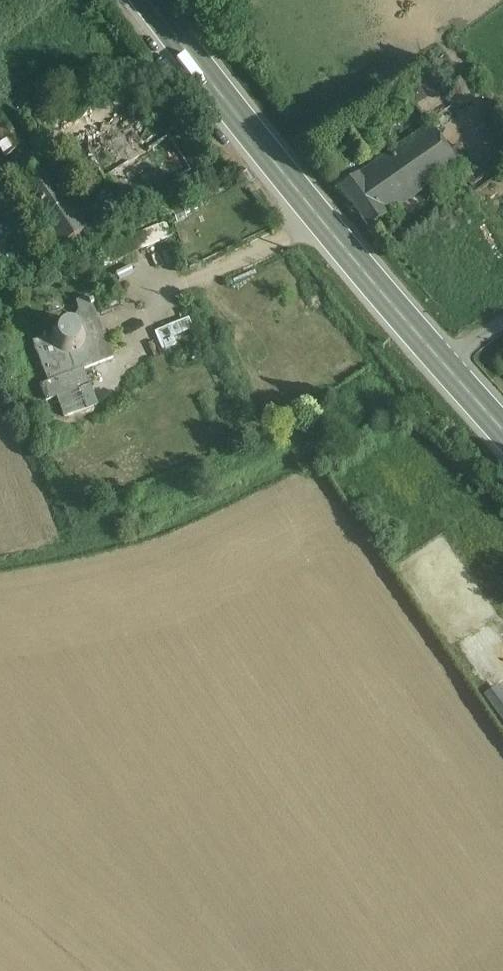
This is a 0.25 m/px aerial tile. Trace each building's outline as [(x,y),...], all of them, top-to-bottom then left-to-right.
[(0,112),(0,150),(6,160),(30,145),(7,108),(0,112)] [(430,127),(359,178),(386,216),(458,167),(430,127)] [(44,164),(15,183),(59,250),(88,232),(44,164)] [(157,228),(99,254),(106,272),(165,245),(157,228)] [(76,322),(82,325),(97,318),(91,300),(79,305),(81,316),(76,322)] [(113,358),(97,318),(82,325),(86,336),(85,344),(79,351),(72,355),(63,354),(56,350),(51,343),(50,335),(47,336),(32,342),(48,383),(84,370),(113,358)] [(85,344),(86,336),(82,325),(76,322),(69,320),(61,321),(54,328),(50,335),(51,343),(56,350),(63,354),(72,355),(79,351),(85,344)] [(184,323),(157,334),(165,354),(192,343),(184,323)] [(39,387),(48,383),(32,342),(47,336),(42,324),(27,329),(15,347),(32,388),(39,387)] [(89,383),(84,370),(48,383),(39,387),(46,403),(56,399),(64,419),(100,405),(98,401),(125,390),(118,371),(89,383)] [(484,695),(502,720),(502,698),(495,687),(484,695)]
